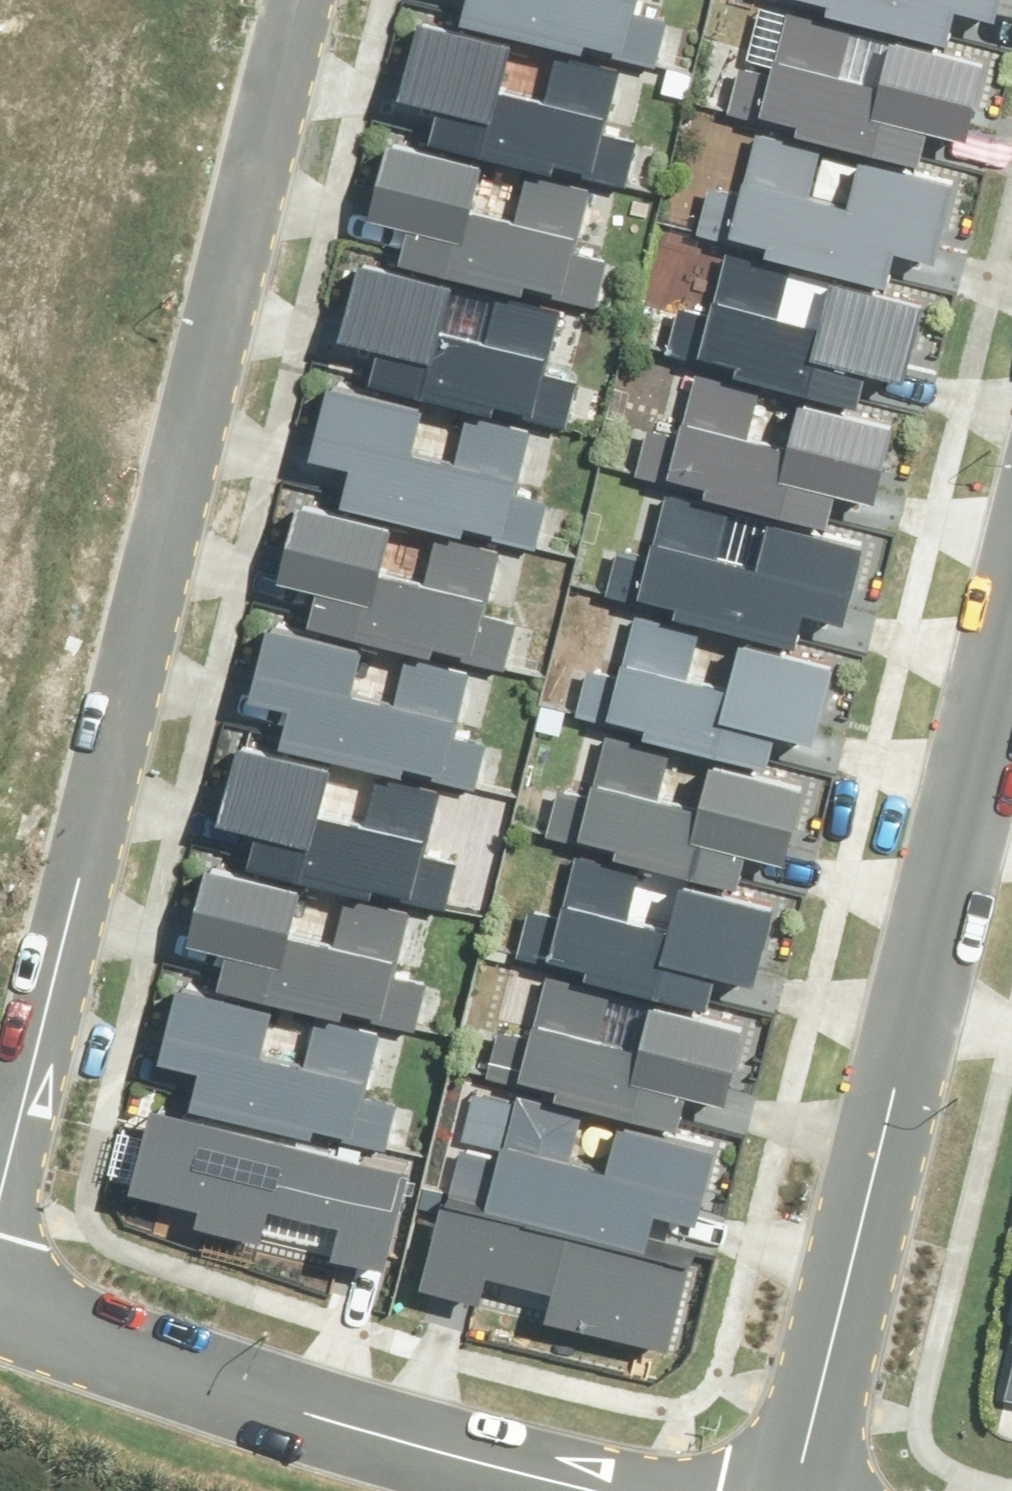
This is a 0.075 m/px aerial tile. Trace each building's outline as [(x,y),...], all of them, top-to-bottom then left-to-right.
[(402,77),(448,89),(440,120),(628,166),(639,123),(606,115),(622,54),(564,39),(554,78),(513,68),(525,20),(444,0),(422,0),(402,77)] [(472,2),(661,49),(671,6),(648,0),(473,0),(472,2)] [(955,26),(961,0),(851,0),(955,26)] [(786,6),(762,102),(799,111),(797,118),(921,149),(929,119),(966,128),(986,51),(888,26),(878,66),(846,58),(855,23),(786,6)] [(394,118),(373,201),(419,212),(411,243),(599,290),(610,247),(577,239),(593,177),(535,163),(525,201),(484,191),(496,143),(394,118)] [(758,125),(733,221),(770,230),(768,237),(892,267),(900,238),(938,247),(957,169),(859,145),(849,185),(817,177),(826,142),(758,125)] [(365,237),(344,319),(390,330),(382,362),(570,408),(581,365),(548,357),(564,296),(506,281),(496,320),(455,310),(467,262),(365,237)] [(730,244),(706,341),(743,350),(741,356),(865,387),(873,357),(910,367),(930,289),(832,265),(822,304),(790,297),(799,261),(730,244)] [(335,356),(315,438),(360,449),(352,480),(540,527),(551,484),(518,476),(534,415),(476,400),(466,439),(425,428),(437,381),(335,356)] [(702,367),(678,463),(715,472),(713,479),(837,509),(844,480),(882,489),(902,411),(804,387),(793,427),(762,419),(771,384),(702,367)] [(303,481),(283,564),(328,575),(320,606),(508,653),(519,610),(487,602),(502,541),(444,526),(434,564),(393,554),(405,507),(303,481)] [(668,492),(644,589),(680,598),(678,605),(803,635),(810,606),(848,615),(867,537),(769,513),(759,553),(727,545),(736,509),(668,492)] [(276,599),(256,682),(301,693),(293,724),(481,771),(492,728),(460,720),(475,658),(417,644),(407,682),(366,672),(378,625),(276,599)] [(644,609),(620,706),(657,715),(655,722),(779,752),(786,723),(824,732),(844,654),(746,630),(736,670),(704,662),(713,627),(644,609)] [(612,721),(588,817),(624,826),(623,833),(747,864),(754,834),(792,843),(811,766),(713,741),(703,781),(671,773),(680,738),(612,721)] [(241,723),(221,805),(266,817),(258,848),(446,894),(457,851),(425,843),(440,782),(382,768),(372,806),(331,796),(343,748),(241,723)] [(218,841),(198,924),(243,935),(235,966),(423,1013),(434,970),(402,962),(417,900),(359,886),(349,924),(308,914),(320,867),(218,841)] [(585,843),(561,940),(597,949),(595,955),(719,986),(727,956),(765,966),(784,888),(686,863),(676,904),(644,896),(653,860),(585,843)] [(183,958),(162,1040),(208,1052),(200,1083),(388,1130),(399,1087),(366,1079),(382,1017),(324,1003),(314,1041),(273,1031),(285,983),(183,958)] [(553,964),(529,1061),(565,1070),(564,1076),(688,1107),(695,1077),(733,1087),(752,1009),(654,984),(644,1024),(612,1017),(621,981),(553,964)] [(466,1136),(456,1170),(656,1223),(664,1194),(696,1203),(714,1136),(621,1111),(609,1157),(576,1148),(589,1099),(516,1079),(498,1145),(466,1136)] [(161,1092),(142,1167),(211,1184),(206,1204),(275,1221),(283,1188),(347,1204),(339,1238),(389,1250),(413,1154),(161,1092)] [(656,1223),(456,1170),(431,1263),(483,1278),(491,1251),(563,1271),(555,1300),(681,1334),(707,1237),(656,1223)] [(1002,1385),(1011,1388),(1011,1345),(1002,1385)]
